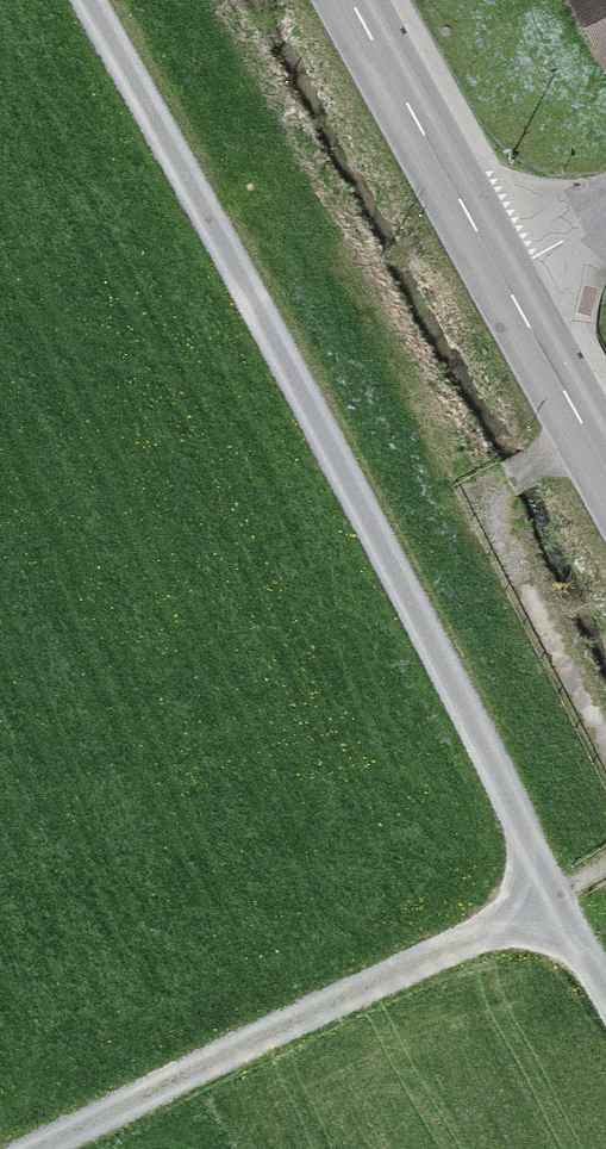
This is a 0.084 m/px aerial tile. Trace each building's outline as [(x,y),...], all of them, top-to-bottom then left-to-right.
[(605,47),(605,0),(584,0),(605,47)]
